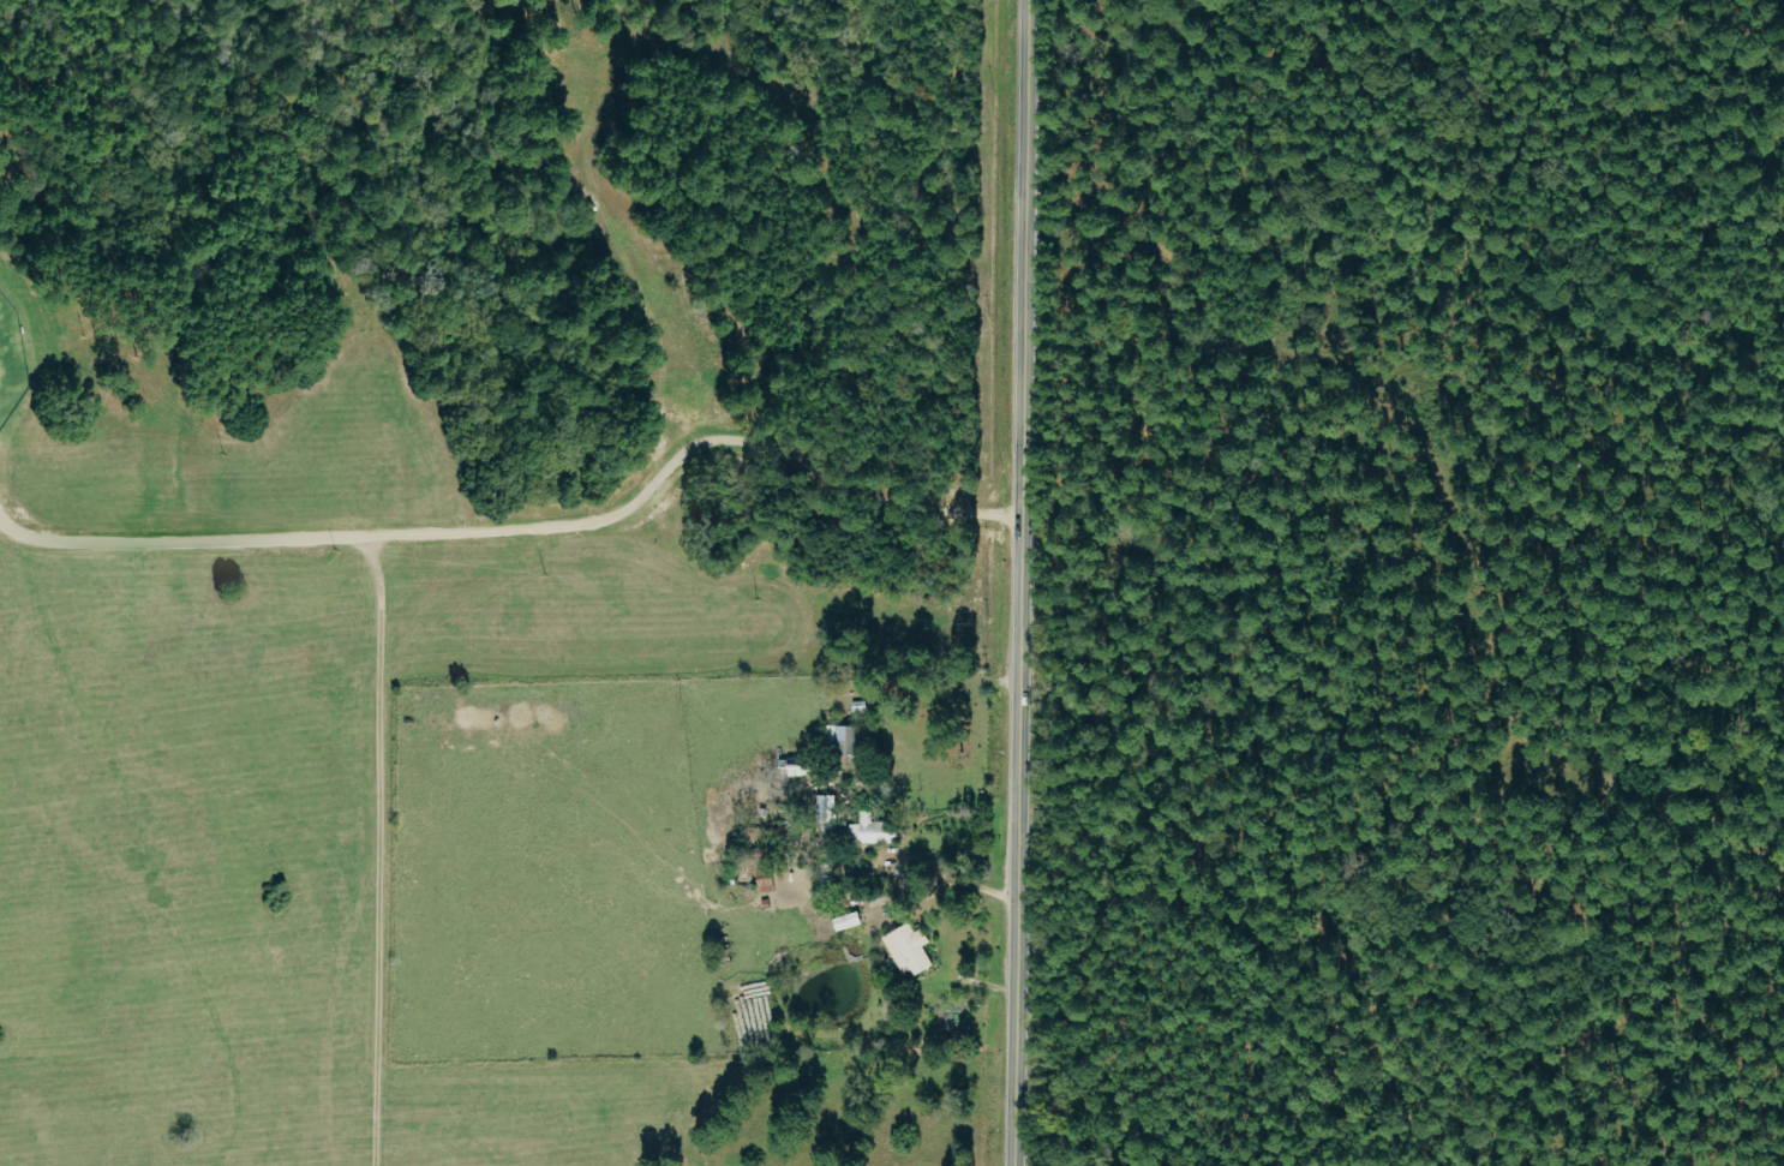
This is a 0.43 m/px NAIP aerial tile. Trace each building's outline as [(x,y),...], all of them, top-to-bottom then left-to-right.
[(861,752),(861,725),(832,724),(831,752),(861,752)] [(782,761),(782,775),(814,774),(813,760),(782,761)] [(899,841),(899,820),(874,820),(874,809),(862,809),(862,823),(851,823),(851,842),(899,841)] [(837,918),(841,931),(866,923),(862,910),(837,918)] [(906,974),(915,969),(919,975),(938,965),(913,921),(885,936),(906,974)]
